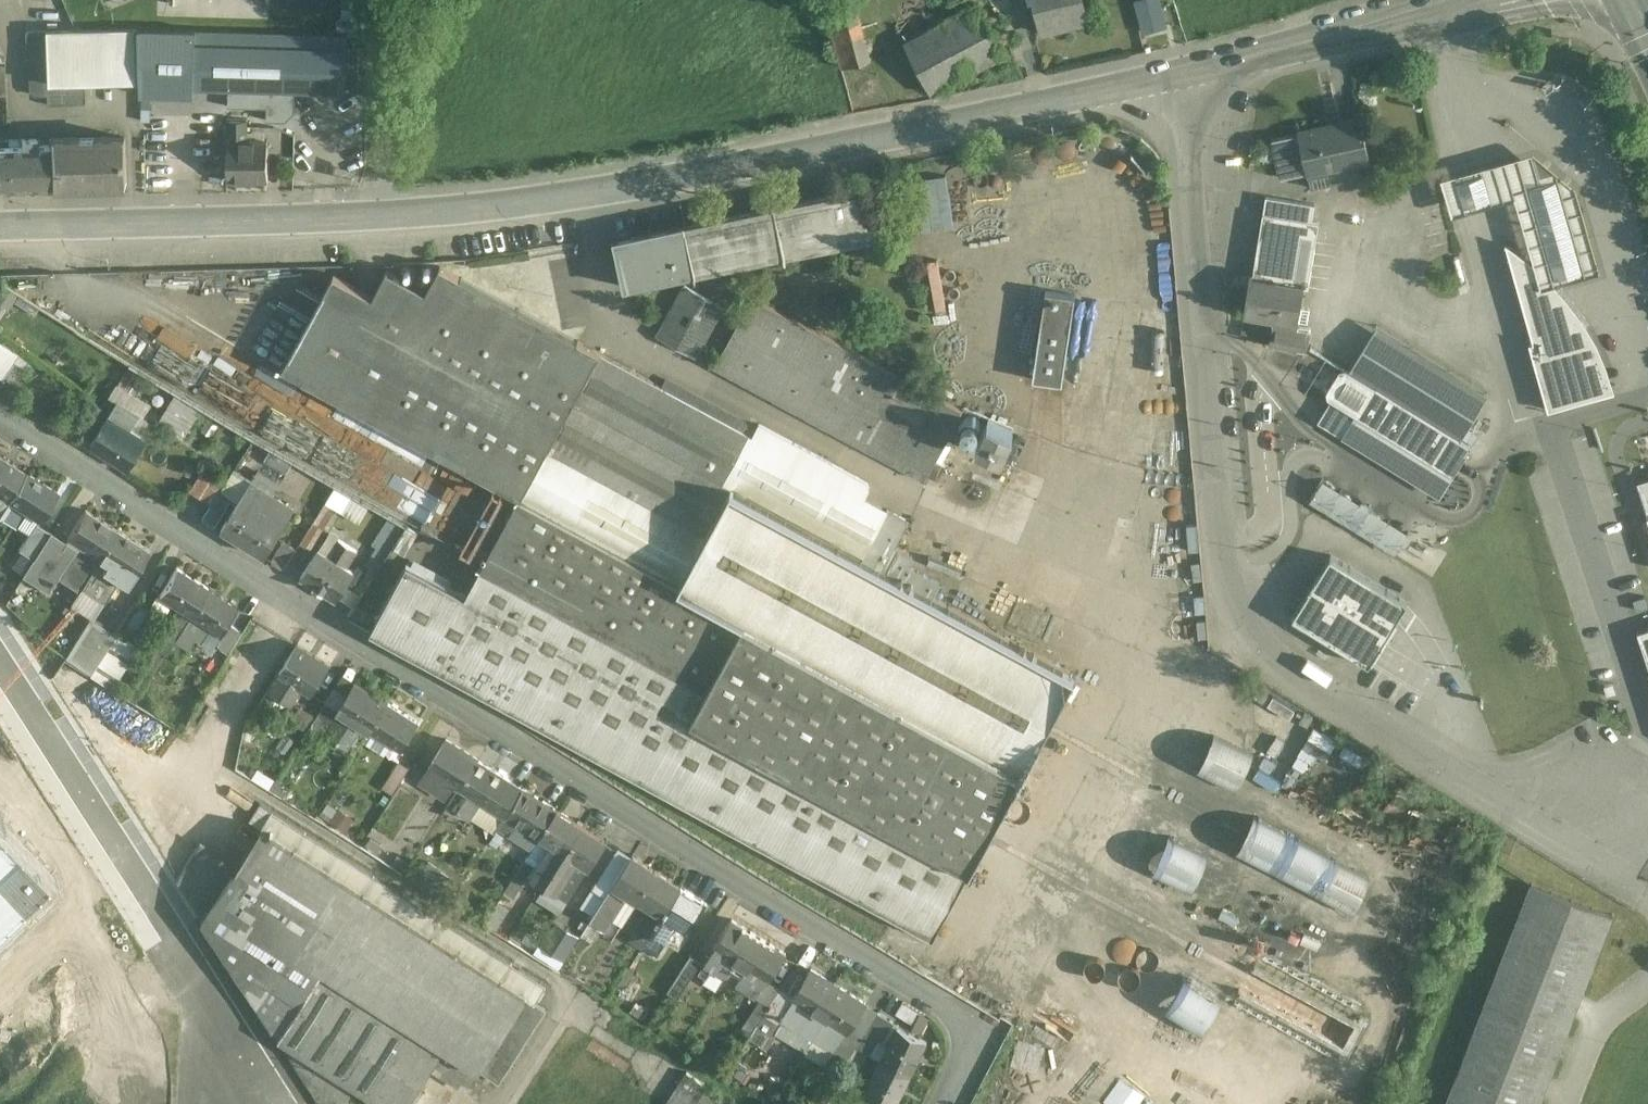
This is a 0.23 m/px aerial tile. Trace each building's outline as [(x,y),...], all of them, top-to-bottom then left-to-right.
[(156,0),(110,0),(111,22),(157,20),(156,0)] [(828,13),(857,5),(855,0),(824,0),(828,13)] [(1042,30),(1088,18),(1084,0),(1034,0),(1042,30)] [(977,1),(943,20),(941,15),(935,18),(937,23),(905,40),(932,91),(1004,52),(977,1)] [(857,5),(828,13),(842,65),(871,57),(857,5)] [(138,28),(45,30),(46,81),(85,80),(139,79),(138,28)] [(45,30),(28,31),(31,60),(32,60),(33,91),(35,95),(47,94),(46,81),(45,30)] [(347,48),(196,43),(194,87),(345,91),(347,48)] [(85,80),(46,81),(47,94),(47,104),(85,103),(85,80)] [(243,121),(243,110),(229,111),(229,121),(243,121)] [(1361,117),(1298,130),(1298,133),(1272,138),(1280,177),(1307,171),(1307,173),(1308,173),(1311,187),(1331,183),(1327,163),(1348,159),(1349,164),(1370,160),(1361,117)] [(249,139),(249,121),(243,121),(229,121),(229,179),(270,179),(269,139),(249,139)] [(126,137),(48,138),(49,144),(50,184),(127,182),(126,137)] [(36,138),(20,139),(20,145),(7,145),(8,185),(50,184),(49,144),(36,144),(36,138)] [(1538,140),(1444,166),(1455,205),(1518,188),(1535,252),(1529,246),(1508,232),(1552,400),(1620,381),(1608,348),(1583,303),(1560,275),(1604,263),(1581,178),(1538,140)] [(922,176),(925,227),(953,226),(951,174),(922,176)] [(868,189),(777,207),(786,254),(787,254),(877,236),(868,189)] [(1315,204),(1266,196),(1263,213),(1312,221),(1315,204)] [(777,207),(687,226),(697,273),(786,254),(777,207)] [(1312,221),(1263,213),(1256,256),(1312,265),(1319,222),(1312,221)] [(687,226),(618,240),(627,287),(697,273),(687,226)] [(575,255),(499,266),(503,293),(579,283),(575,255)] [(1312,265),(1256,256),(1253,277),(1251,277),(1245,313),(1274,317),(1271,342),(1307,347),(1310,327),(1297,325),(1298,320),(1307,321),(1309,308),(1300,307),(1304,286),(1308,287),(1312,265)] [(578,340),(461,277),(462,277),(441,265),(426,291),(388,271),(388,270),(387,270),(373,295),(334,274),(283,367),(500,484),(520,495),(598,352),(600,353),(600,352),(579,340),(578,340)] [(950,303),(975,300),(972,275),(947,278),(950,303)] [(724,306),(685,285),(658,335),(697,356),(724,306)] [(1076,295),(1046,290),(1033,379),(1062,383),(1076,295)] [(831,340),(753,298),(716,366),(794,409),(831,340)] [(949,306),(950,331),(980,329),(979,305),(949,306)] [(1488,394),(1377,325),(1349,371),(1373,386),(1373,384),(1460,438),(1488,394)] [(894,374),(831,340),(794,409),(857,443),(894,374)] [(0,342),(0,377),(1,377),(17,354),(0,342)] [(600,353),(598,352),(520,495),(520,496),(680,583),(732,488),(861,558),(874,534),(896,546),(909,521),(865,497),(870,488),(868,482),(760,424),(753,436),(600,353)] [(1460,438),(1373,384),(1373,386),(1349,371),(1331,399),(1355,414),(1342,436),(1442,498),(1472,445),(1460,438)] [(962,412),(894,374),(857,443),(925,480),(962,412)] [(183,433),(199,404),(179,393),(163,422),(183,433)] [(124,395),(120,403),(119,402),(92,445),(106,454),(104,459),(110,463),(112,458),(127,467),(145,438),(131,429),(140,415),(128,408),(133,401),(124,395)] [(1355,414),(1331,399),(1318,421),(1342,436),(1355,414)] [(981,429),(981,425),(980,421),(978,418),(975,415),(970,415),(966,416),(963,418),(961,421),(960,426),(961,430),(963,433),(966,435),(971,436),(975,435),(978,433),(981,429)] [(1013,431),(989,420),(977,444),(1001,456),(1013,431)] [(0,456),(0,495),(4,497),(8,500),(26,472),(0,456)] [(224,484),(203,471),(190,491),(211,504),(215,499),(224,484)] [(57,492),(26,472),(8,500),(14,504),(22,509),(39,520),(57,492)] [(1325,477),(1311,500),(1400,551),(1413,527),(1325,477)] [(1639,481),(1647,510),(1647,478),(1639,481)] [(272,496),(251,482),(222,527),(244,542),(272,496)] [(861,558),(732,488),(680,583),(745,619),(1023,770),(1075,673),(933,596),(915,587),(922,573),(907,565),(912,555),(896,546),(874,534),(861,558)] [(680,583),(520,496),(520,495),(482,564),(708,687),(745,619),(680,583)] [(272,496),(244,542),(265,555),(294,509),(272,496)] [(0,504),(0,518),(4,520),(14,504),(8,500),(4,497),(0,504)] [(227,506),(215,499),(204,517),(217,525),(217,524),(227,506)] [(327,501),(301,542),(311,549),(337,507),(327,501)] [(14,504),(4,520),(11,525),(22,509),(14,504)] [(117,530),(85,509),(67,538),(78,545),(76,549),(77,549),(59,577),(80,590),(100,558),(117,530)] [(393,519),(365,562),(371,566),(367,572),(373,576),(405,526),(393,519)] [(50,532),(37,523),(19,550),(33,559),(50,532)] [(150,550),(117,530),(100,558),(80,590),(71,604),(88,614),(93,611),(95,612),(102,601),(104,602),(116,584),(113,582),(116,578),(127,585),(150,550)] [(76,549),(50,532),(33,559),(22,576),(48,592),(59,577),(77,549),(76,549)] [(338,538),(329,532),(319,549),(328,555),(338,538)] [(338,538),(328,555),(319,549),(301,577),(314,585),(314,586),(324,592),(324,591),(337,600),(340,595),(348,583),(355,572),(354,571),(359,563),(351,558),(357,550),(338,538)] [(297,548),(284,540),(272,559),(285,567),(297,548)] [(1408,601),(1331,555),(1293,617),(1369,664),(1408,601)] [(708,687),(482,564),(466,593),(407,562),(371,629),(933,935),(970,867),(692,716),(708,687)] [(208,588),(177,568),(159,596),(182,610),(191,616),(208,588)] [(941,583),(922,573),(915,587),(933,596),(941,583)] [(362,592),(348,583),(340,595),(354,604),(362,592)] [(240,608),(208,588),(191,616),(188,621),(196,627),(200,621),(222,635),(240,608)] [(191,616),(182,610),(176,619),(185,625),(188,621),(191,616)] [(176,619),(171,616),(162,630),(176,639),(185,626),(185,625),(176,619)] [(115,634),(90,618),(65,658),(90,674),(115,634)] [(1023,770),(745,619),(708,687),(692,716),(970,867),(1023,770)] [(194,631),(185,626),(176,639),(176,640),(179,642),(181,639),(187,642),(194,631)] [(1637,630),(1647,663),(1647,627),(1637,630)] [(330,665),(297,644),(280,672),(283,674),(274,687),(294,700),(302,686),(312,692),(330,665)] [(388,702),(357,682),(339,710),(341,711),(331,728),(353,742),(364,725),(371,730),(388,702)] [(339,710),(325,701),(311,726),(303,738),(314,744),(322,731),(350,748),(353,742),(331,728),(341,711),(339,710)] [(419,722),(388,702),(371,730),(402,749),(419,722)] [(385,746),(368,736),(361,748),(378,758),(385,746)] [(478,759),(447,739),(430,767),(455,783),(461,787),(478,759)] [(371,760),(360,754),(353,765),(365,772),(371,760)] [(524,788),(478,759),(461,787),(470,792),(458,811),(460,813),(460,812),(471,819),(472,817),(496,832),(499,827),(524,788)] [(410,767),(399,760),(383,786),(393,793),(410,767)] [(455,783),(430,767),(421,782),(446,797),(455,783)] [(558,809),(524,788),(499,827),(510,833),(517,821),(540,836),(541,836),(558,809)] [(348,828),(354,817),(334,807),(328,819),(348,828)] [(583,824),(558,808),(558,809),(541,836),(554,844),(541,864),(532,877),(544,885),(583,824)] [(443,919),(273,812),(263,827),(433,935),(443,919)] [(236,868),(202,822),(199,842),(177,880),(203,920),(218,897),(236,868)] [(608,839),(583,824),(544,885),(557,893),(578,860),(590,868),(608,839)] [(433,935),(263,827),(236,868),(218,897),(323,966),(445,1045),(479,1068),(526,994),(527,994),(433,935)] [(0,829),(0,924),(47,879),(0,829)] [(540,836),(506,890),(514,895),(536,861),(541,864),(554,844),(541,836),(540,836)] [(632,855),(591,919),(601,926),(604,928),(627,891),(639,899),(640,898),(657,871),(633,856),(634,854),(633,854),(632,855)] [(1337,854),(1317,889),(1355,910),(1375,876),(1337,854)] [(435,859),(419,869),(414,861),(407,866),(426,893),(448,878),(435,859)] [(1254,859),(1239,898),(1279,914),(1295,875),(1254,859)] [(656,914),(653,912),(648,913),(640,924),(652,932),(681,887),(657,871),(640,898),(658,910),(656,914)] [(1446,1103),(1539,1103),(1613,914),(1531,883),(1446,1103)] [(681,887),(652,932),(665,941),(673,929),(671,923),(668,922),(670,918),(689,930),(706,903),(681,887)] [(323,966),(218,897),(203,920),(278,1038),(323,966)] [(503,918),(492,911),(484,923),(495,931),(503,918)] [(535,951),(560,967),(581,934),(556,918),(535,951)] [(546,984),(443,919),(433,935),(527,994),(526,994),(536,1000),(538,996),(540,998),(546,990),(543,988),(546,984)] [(601,926),(591,919),(585,929),(594,936),(601,926)] [(731,919),(713,948),(714,949),(699,974),(706,978),(703,982),(716,990),(735,961),(733,960),(751,931),(731,919)] [(652,932),(640,924),(632,937),(644,945),(652,932)] [(786,953),(751,931),(733,960),(735,961),(746,968),(736,984),(756,997),(766,980),(768,981),(786,953)] [(665,941),(652,932),(644,945),(657,953),(665,941)] [(1355,1003),(1195,934),(1179,970),(1339,1040),(1355,1003)] [(691,955),(668,992),(678,999),(702,962),(691,955)] [(323,966),(278,1038),(355,1089),(379,1103),(406,1103),(433,1064),(445,1045),(323,966)] [(814,1010),(820,1014),(838,986),(812,969),(803,982),(794,998),(795,999),(785,1014),(804,1026),(814,1010)] [(768,981),(766,980),(756,997),(761,1000),(770,1005),(781,989),(768,981)] [(838,986),(820,1014),(826,1018),(816,1034),(836,1046),(846,1030),(847,1031),(865,1003),(838,986)] [(526,994),(479,1068),(500,1081),(547,1007),(536,1000),(526,994)] [(761,1000),(752,1014),(761,1020),(765,1014),(770,1005),(761,1000)] [(894,1021),(878,1012),(866,1030),(882,1041),(894,1021)] [(761,1020),(749,1038),(759,1043),(773,1019),(765,1014),(761,1020)] [(882,1041),(866,1030),(863,1035),(856,1047),(868,1054),(881,1060),(886,1050),(882,1048),(884,1043),(889,1045),(898,1027),(899,1025),(894,1021),(882,1041)] [(927,1041),(898,1027),(889,1045),(884,1043),(882,1048),(886,1050),(881,1060),(911,1075),(927,1041)] [(854,1030),(833,1061),(843,1067),(856,1047),(863,1035),(854,1030)] [(278,1038),(320,1103),(345,1103),(355,1089),(278,1038)] [(479,1068),(445,1045),(433,1064),(467,1087),(479,1068)] [(868,1054),(856,1047),(843,1067),(857,1075),(868,1054)] [(881,1060),(865,1094),(886,1103),(897,1103),(911,1075),(881,1060)] [(666,1103),(696,1103),(708,1086),(687,1072),(666,1103)]
